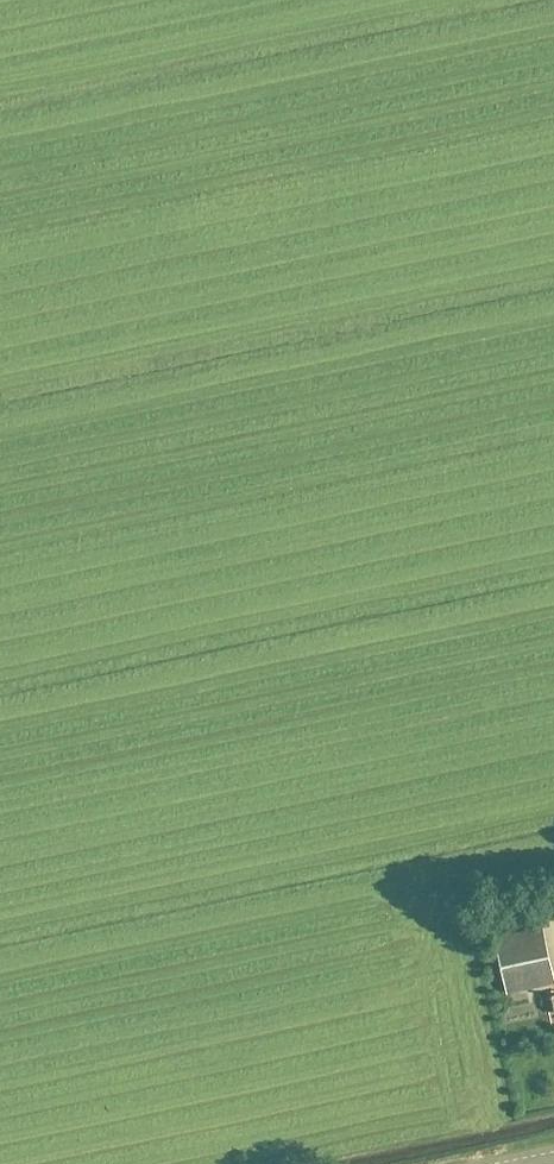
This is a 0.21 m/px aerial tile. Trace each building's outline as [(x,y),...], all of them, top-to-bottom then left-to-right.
[(543,930),(495,939),(507,994),(553,984),(553,982),(543,930)] [(545,999),(547,1012),(553,1011),(553,998),(545,999)]
